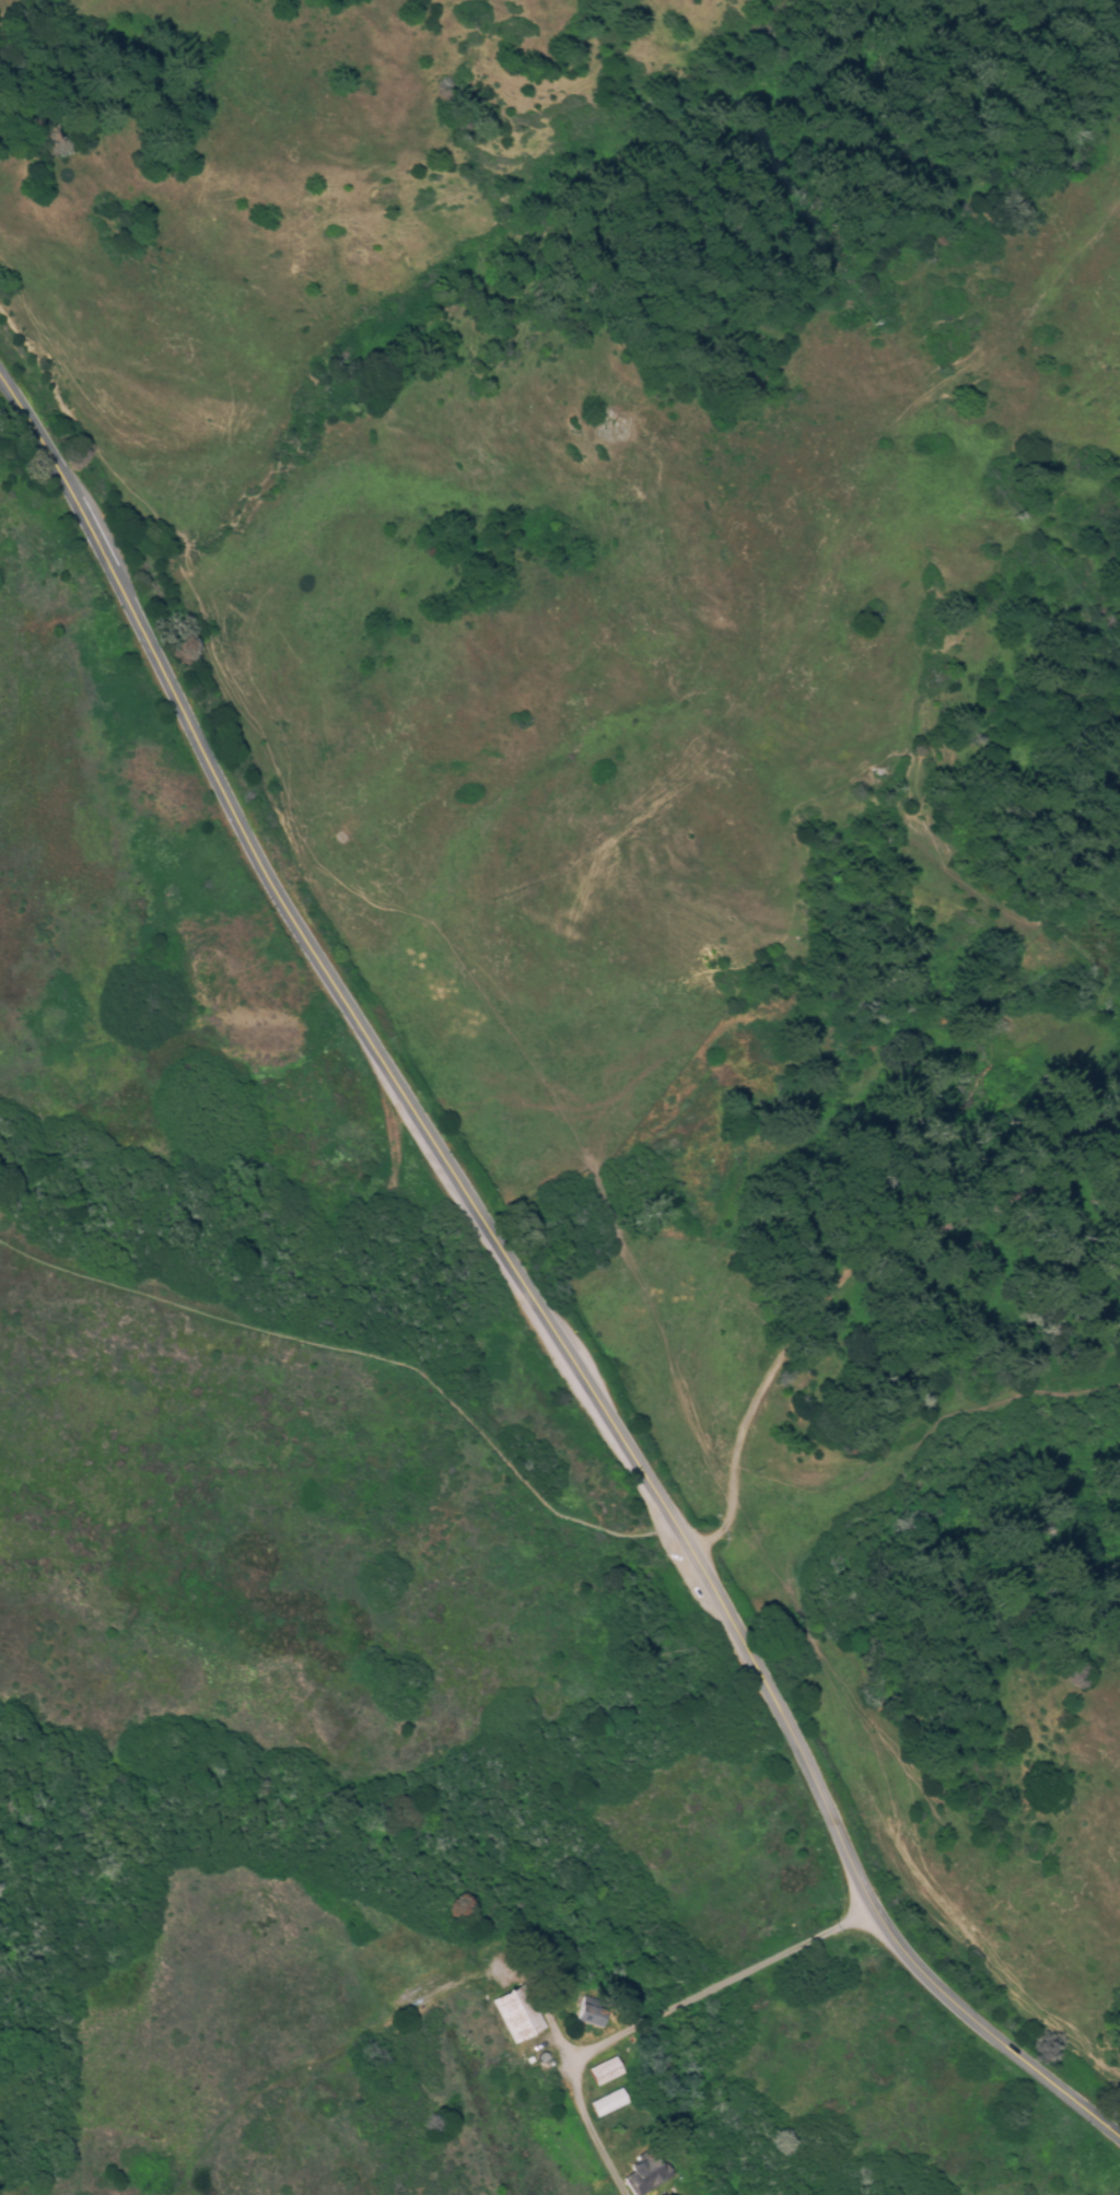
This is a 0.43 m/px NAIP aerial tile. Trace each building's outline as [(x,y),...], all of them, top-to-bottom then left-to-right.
[(492,2000),(513,2045),(546,2029),(536,2008),(529,2011),(518,1988),(492,2000)] [(608,2013),(594,2008),(597,2000),(589,1998),(586,2004),(583,2003),(577,2020),(602,2029),(608,2013)] [(588,2068),(595,2086),(623,2076),(616,2058),(588,2068)] [(589,2103),(595,2118),(628,2105),(621,2090),(589,2103)] [(651,2190),(653,2194),(674,2194),(675,2194),(656,2156),(625,2172),(636,2194),(641,2194),(651,2190)]
